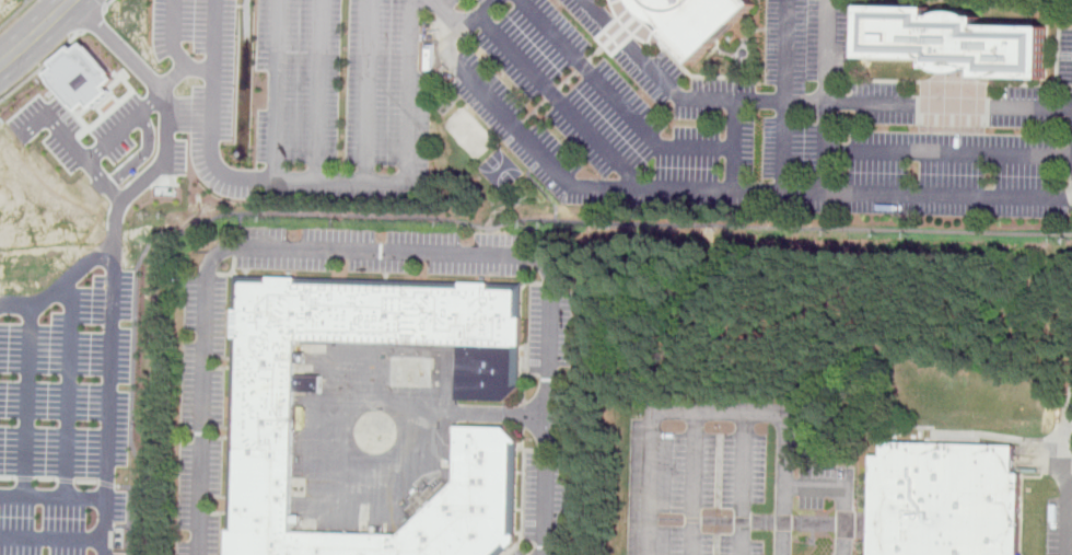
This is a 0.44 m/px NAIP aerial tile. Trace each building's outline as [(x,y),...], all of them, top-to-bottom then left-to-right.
[(637,7),(642,12),(645,16),(654,22),(664,25),(668,31),(664,34),(692,65),(756,5),(751,0),(632,0),(637,7)] [(1048,78),(1049,30),(982,27),(982,19),(974,19),(974,16),(963,14),(956,14),(945,15),(945,18),(933,18),(934,9),(867,8),(866,58),(931,59),(931,68),(941,68),(942,71),(948,73),(959,74),(967,73),(974,71),(974,68),(983,68),(982,77),(1048,78)] [(50,74),(55,80),(53,81),(80,111),(90,103),(94,107),(113,92),(107,86),(117,79),(112,73),(114,71),(92,47),(90,49),(85,44),(77,50),(73,47),(55,63),(59,68),(50,74)] [(454,481),(397,533),(290,530),(294,339),(458,345),(456,395),(456,398),(506,400),(520,388),(523,282),(233,275),(226,554),(500,554),(514,542),(518,441),(508,426),(455,425),(454,481)] [(1019,474),(1014,474),(1015,446),(883,442),(884,454),(874,455),(871,554),(1018,554),(1019,474)]
